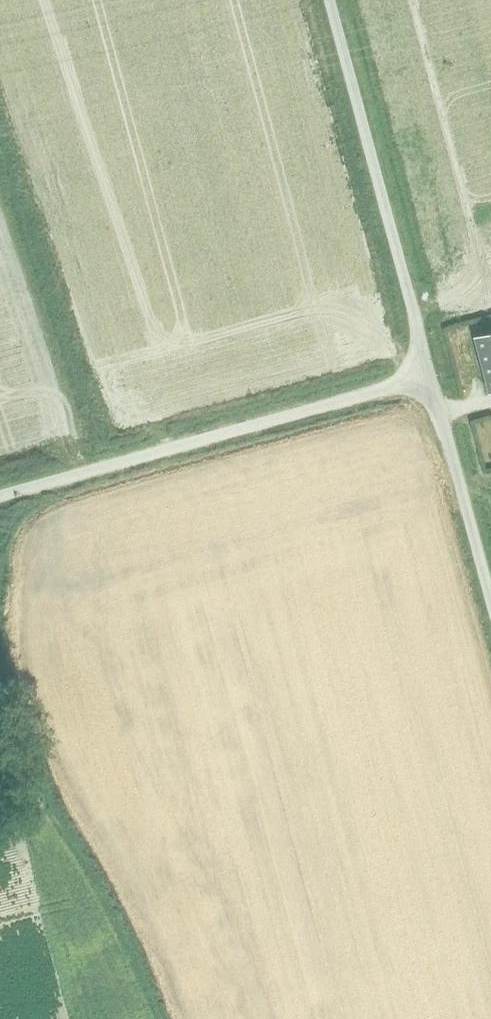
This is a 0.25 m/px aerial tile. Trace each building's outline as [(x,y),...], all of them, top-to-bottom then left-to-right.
[(476,337),(490,391),(490,390),(490,333),(476,337)]
